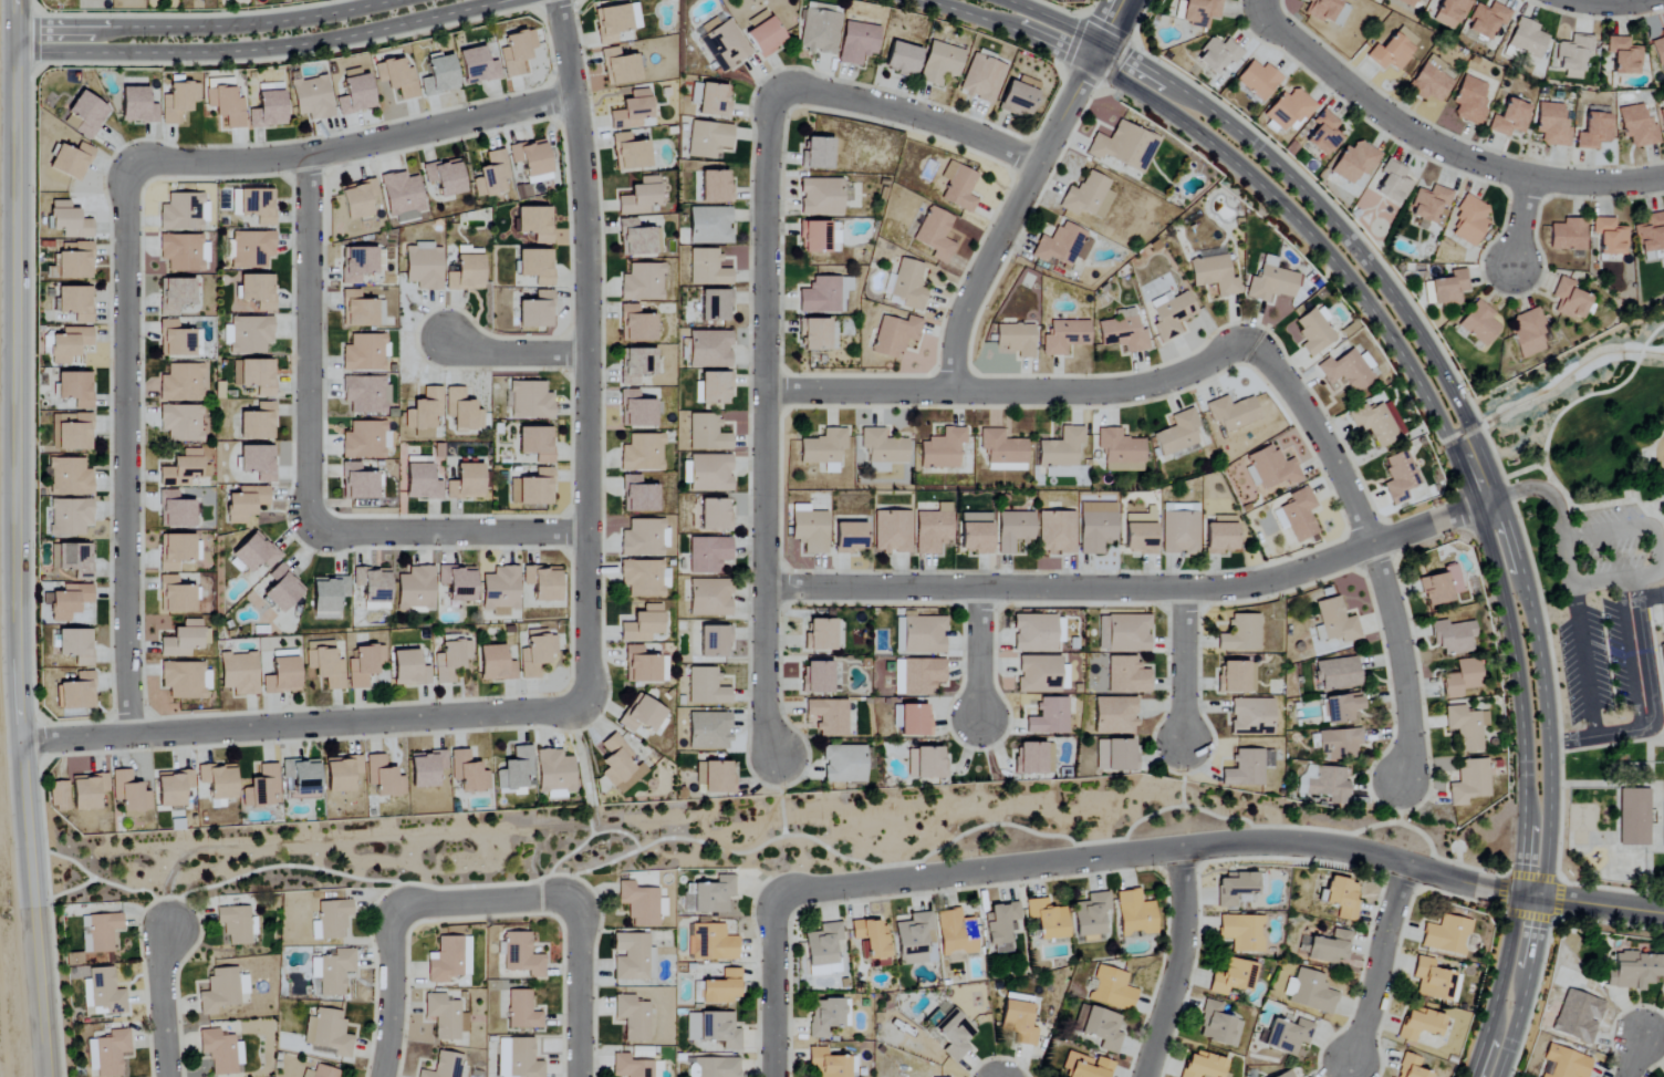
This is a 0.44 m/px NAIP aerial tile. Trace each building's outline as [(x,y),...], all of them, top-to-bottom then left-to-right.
[(1210,18),(1218,20),(1222,0),(1205,0),(1205,1),(1200,0),(1185,0),(1180,23),(1207,29),(1210,18)] [(1304,13),(1331,25),(1343,0),(1305,0),(1309,2),(1304,13)] [(1419,11),(1424,0),(1394,0),(1419,11)] [(1432,21),(1456,32),(1471,0),(1442,0),(1432,21)] [(1499,23),(1504,26),(1511,12),(1492,3),(1489,10),(1478,4),(1465,30),(1489,42),(1499,23)] [(593,9),(597,46),(617,44),(616,33),(641,30),(638,4),(593,9)] [(834,56),(841,15),(804,9),(798,50),(834,56)] [(757,57),(784,46),(769,10),(746,19),(751,31),(747,32),(757,57)] [(751,55),(723,12),(699,28),(726,71),(751,55)] [(1507,46),(1539,60),(1549,37),(1538,32),(1540,27),(1519,18),(1507,46)] [(861,67),(863,55),(875,57),(880,27),(844,22),(838,64),(861,67)] [(1396,70),(1420,44),(1401,26),(1380,48),(1376,44),(1365,56),(1381,71),(1389,64),(1396,70)] [(505,79),(531,74),(526,51),(536,49),(532,30),(503,36),(505,48),(499,49),(505,79)] [(1663,65),(1663,30),(1660,31),(1662,38),(1650,42),(1659,67),(1663,65)] [(1557,43),(1554,70),(1565,71),(1564,79),(1585,81),(1590,37),(1571,35),(1570,44),(1557,43)] [(1641,75),(1641,47),(1630,47),(1630,38),(1607,37),(1607,54),(1614,54),(1614,75),(1641,75)] [(1194,60),(1217,78),(1230,61),(1235,64),(1244,52),(1227,39),(1221,46),(1212,39),(1194,60)] [(918,82),(943,90),(948,76),(956,78),(964,51),(930,41),(918,82)] [(913,78),(922,51),(892,42),(883,68),(913,78)] [(464,86),(500,79),(496,61),(486,63),(483,47),(457,52),(464,86)] [(639,83),(636,56),(619,58),(618,48),(601,50),(605,86),(639,83)] [(992,105),(1006,67),(972,54),(958,93),(992,105)] [(419,80),(424,98),(458,89),(450,55),(424,62),(428,77),(419,80)] [(418,98),(412,68),(404,69),(402,59),(373,64),(377,84),(385,82),(386,91),(398,89),(400,101),(418,98)] [(1235,81),(1262,104),(1283,79),(1265,64),(1261,69),(1252,61),(1235,81)] [(1437,107),(1453,81),(1422,64),(1407,90),(1437,107)] [(373,109),(364,67),(340,72),(345,96),(335,98),(339,116),(373,109)] [(1487,85),(1463,75),(1451,103),(1458,106),(1453,117),(1478,127),(1489,100),(1482,97),(1487,85)] [(333,117),(325,76),(290,82),(296,117),(307,115),(308,122),(333,117)] [(1039,83),(1019,77),(1016,84),(1007,81),(998,109),(1027,119),(1039,83)] [(162,95),(162,125),(180,126),(180,113),(190,113),(190,102),(198,103),(198,85),(168,84),(168,95),(162,95)] [(249,128),(284,126),(282,84),(267,85),(267,91),(256,91),(257,110),(248,110),(249,128)] [(698,116),(728,118),(729,86),(692,84),(691,105),(698,105),(698,116)] [(120,89),(120,124),(157,123),(157,105),(147,105),(147,88),(120,89)] [(243,99),(234,99),(234,88),(205,89),(206,108),(213,108),(214,117),(225,117),(226,130),(244,129),(243,99)] [(1265,113),(1290,136),(1316,106),(1296,88),(1288,96),(1283,92),(1265,113)] [(609,112),(611,131),(641,128),(640,120),(651,119),(649,89),(629,91),(630,100),(620,101),(621,111),(609,112)] [(60,122),(89,142),(109,111),(80,92),(60,122)] [(1492,115),(1488,132),(1509,137),(1511,131),(1524,134),(1531,106),(1505,99),(1501,117),(1492,115)] [(1568,147),(1570,120),(1562,120),(1563,105),(1537,103),(1535,134),(1542,134),(1541,146),(1568,147)] [(1658,144),(1653,118),(1645,120),(1642,104),(1617,109),(1622,139),(1629,138),(1632,149),(1658,144)] [(1340,124),(1322,110),(1312,124),(1317,127),(1305,144),(1328,161),(1345,138),(1335,131),(1340,124)] [(1584,134),(1577,134),(1575,149),(1597,151),(1598,143),(1610,144),(1612,116),(1586,113),(1584,134)] [(733,126),(691,122),(688,158),(718,161),(719,148),(731,149),(733,126)] [(1158,140),(1117,122),(1110,140),(1095,133),(1086,155),(1101,161),(1102,158),(1143,174),(1158,140)] [(649,169),(648,142),(630,143),(629,134),(613,135),(615,171),(649,169)] [(832,139),(806,139),(806,151),(801,151),(800,171),(831,172),(832,139)] [(545,140),(508,146),(510,165),(522,163),(525,184),(550,181),(545,140)] [(1369,178),(1381,153),(1357,142),(1353,150),(1344,146),(1331,175),(1354,185),(1359,173),(1369,178)] [(75,152),(57,145),(48,171),(80,183),(93,149),(78,144),(75,152)] [(504,150),(485,154),(487,167),(478,169),(479,179),(473,180),(476,198),(511,192),(504,150)] [(422,168),(427,185),(435,183),(439,200),(466,193),(456,158),(422,168)] [(1375,195),(1399,208),(1416,177),(1387,161),(1380,173),(1385,176),(1375,195)] [(978,174),(947,162),(941,179),(948,181),(941,202),(973,213),(978,200),(970,197),(978,174)] [(1111,182),(1088,171),(1078,191),(1069,186),(1060,204),(1099,223),(1112,198),(1105,194),(1111,182)] [(380,177),(388,218),(396,217),(398,224),(425,219),(417,177),(406,179),(405,172),(380,177)] [(730,172),(700,172),(701,204),(730,204),(730,172)] [(617,197),(618,215),(659,214),(658,177),(638,178),(639,186),(629,186),(630,197),(617,197)] [(800,216),(842,216),(842,180),(800,180),(800,216)] [(371,217),(368,198),(378,197),(375,181),(339,186),(344,221),(371,217)] [(1453,193),(1432,186),(1430,194),(1418,190),(1409,216),(1422,220),(1419,228),(1430,232),(1439,206),(1448,209),(1453,193)] [(274,191),(239,190),(239,217),(256,218),(256,226),(273,226),(274,191)] [(167,195),(167,205),(159,205),(159,232),(201,231),(200,194),(167,195)] [(1474,248),(1490,223),(1484,219),(1490,209),(1467,195),(1453,219),(1460,223),(1452,235),(1474,248)] [(70,201),(49,202),(50,231),(62,231),(62,239),(92,239),(91,220),(78,220),(78,210),(70,210),(70,201)] [(953,217),(927,207),(913,242),(934,251),(931,259),(947,265),(955,245),(943,240),(953,217)] [(534,245),(551,244),(551,208),(516,209),(517,235),(534,235),(534,245)] [(730,208),(689,209),(689,245),(732,245),(732,230),(731,230),(730,208)] [(1646,224),(1636,226),(1641,262),(1663,259),(1663,237),(1663,230),(1663,212),(1645,215),(1646,224)] [(1551,225),(1550,250),(1584,251),(1585,220),(1564,219),(1563,225),(1551,225)] [(1600,256),(1627,256),(1627,228),(1615,228),(1615,219),(1593,219),(1593,235),(1600,235),(1600,256)] [(660,256),(659,229),(637,230),(636,220),(619,220),(620,257),(660,256)] [(829,223),(801,223),(800,253),(829,254),(829,223)] [(1031,256),(1046,262),(1047,259),(1071,268),(1075,258),(1084,262),(1094,237),(1059,223),(1052,240),(1040,235),(1031,256)] [(273,258),(274,234),(233,232),(231,269),(266,270),(266,258),(273,258)] [(91,243),(57,244),(58,281),(92,280),(91,243)] [(441,246),(405,245),(405,283),(416,283),(416,291),(441,291),(441,246)] [(376,249),(342,249),(341,284),(359,285),(360,275),(375,276),(376,249)] [(719,249),(689,250),(690,287),(732,286),(732,269),(719,270),(719,249)] [(518,251),(518,278),(535,278),(535,287),(553,287),(553,251),(518,251)] [(1293,300),(1299,275),(1275,269),(1277,258),(1263,255),(1257,279),(1250,278),(1245,298),(1267,303),(1269,294),(1293,300)] [(1192,288),(1215,285),(1217,298),(1240,295),(1238,279),(1230,280),(1227,256),(1189,261),(1192,288)] [(446,273),(446,290),(482,291),(483,257),(455,257),(455,273),(446,273)] [(924,264),(896,258),(887,295),(904,299),(902,307),(922,312),(927,291),(919,289),(924,264)] [(662,264),(628,265),(628,276),(619,276),(620,302),(662,301),(662,264)] [(1450,280),(1432,280),(1432,306),(1462,305),(1461,293),(1468,293),(1467,270),(1450,271),(1450,280)] [(273,276),(236,277),(236,314),(274,313),(273,276)] [(799,291),(798,313),(845,314),(845,292),(853,292),(853,278),(811,277),(811,291),(799,291)] [(1581,323),(1592,299),(1572,290),(1575,284),(1560,277),(1551,297),(1559,301),(1554,311),(1581,323)] [(194,306),(193,280),(159,281),(160,316),(177,316),(177,306),(194,306)] [(55,289),(56,315),(73,315),(74,324),(92,323),(91,288),(55,289)] [(342,327),(382,328),(383,302),(360,301),(360,291),(342,290),(342,327)] [(518,302),(518,329),(553,328),(552,291),(534,291),(535,302),(518,302)] [(701,323),(731,322),(730,291),(700,292),(701,323)] [(1182,335),(1177,324),(1198,315),(1188,291),(1171,299),(1169,294),(1149,302),(1159,324),(1153,326),(1161,344),(1182,335)] [(1457,329),(1486,348),(1500,328),(1490,320),(1495,313),(1476,300),(1457,329)] [(654,344),(655,316),(638,316),(638,305),(620,305),(619,321),(622,321),(621,343),(654,344)] [(1301,330),(1298,333),(1304,343),(1300,345),(1308,358),(1335,342),(1315,308),(1295,320),(1301,330)] [(1520,358),(1552,347),(1540,308),(1507,319),(1520,358)] [(1101,348),(1124,345),(1125,355),(1149,351),(1146,331),(1138,332),(1135,309),(1113,312),(1115,320),(1097,323),(1101,348)] [(916,342),(922,320),(906,316),(904,322),(881,316),(871,353),(900,361),(906,339),(916,342)] [(272,318),(230,319),(230,326),(223,326),(224,345),(229,345),(229,356),(265,355),(265,345),(273,345),(272,318)] [(176,320),(158,321),(159,359),(194,358),(193,332),(176,332),(176,320)] [(829,320),(801,320),(801,353),(830,352),(829,320)] [(1042,336),(1042,356),(1066,356),(1066,346),(1089,346),(1089,322),(1049,321),(1049,336),(1042,336)] [(1034,326),(996,325),(995,347),(1006,347),(1006,353),(1018,353),(1017,359),(1033,360),(1034,326)] [(91,329),(61,329),(61,336),(50,336),(49,366),(69,366),(69,358),(77,358),(78,347),(91,347),(91,329)] [(730,333),(689,332),(688,368),(730,369),(730,333)] [(350,335),(349,346),(341,346),(341,371),(383,372),(383,336),(350,335)] [(653,384),(654,351),(621,350),(620,383),(653,384)] [(1328,386),(1342,378),(1354,396),(1375,383),(1368,371),(1373,368),(1365,354),(1358,358),(1353,350),(1332,363),(1329,358),(1316,367),(1328,386)] [(274,362),(233,361),(232,388),(255,388),(255,398),(274,398),(274,362)] [(159,403),(201,402),(201,365),(167,366),(167,376),(158,376),(159,403)] [(56,374),(56,401),(74,400),(74,410),(92,410),(91,374),(56,374)] [(732,374),(701,374),(700,405),(731,406),(732,374)] [(385,414),(384,377),(342,378),(342,403),(350,403),(350,415),(385,414)] [(510,419),(553,420),(553,395),(545,395),(545,383),(511,383),(510,419)] [(442,388),(423,388),(422,402),(412,402),(412,411),(405,411),(405,429),(434,430),(434,418),(441,419),(442,388)] [(483,411),(474,412),(474,402),(464,402),(464,388),(445,389),(446,419),(452,419),(453,431),(483,430),(483,411)] [(639,391),(621,391),(620,427),(654,428),(655,402),(638,401),(639,391)] [(1205,405),(1213,424),(1220,422),(1225,435),(1262,420),(1252,397),(1230,406),(1227,396),(1205,405)] [(1378,450),(1406,435),(1388,401),(1368,412),(1364,405),(1347,414),(1358,435),(1368,430),(1378,450)] [(256,414),(239,414),(238,441),(274,441),(274,403),(256,403),(256,414)] [(167,443),(200,444),(201,407),(159,406),(159,431),(167,431),(167,443)] [(1153,435),(1162,458),(1200,444),(1194,430),(1200,428),(1193,408),(1170,417),(1174,427),(1153,435)] [(90,415),(51,415),(51,452),(91,451),(90,415)] [(689,451),(731,451),(731,434),(718,434),(718,415),(689,415),(689,451)] [(341,459),(386,460),(387,423),(350,422),(349,434),(342,434),(341,459)] [(1038,441),(1038,468),(1046,468),(1046,478),(1076,478),(1077,443),(1084,443),(1084,427),(1061,427),(1061,442),(1038,441)] [(959,469),(959,445),(965,445),(966,429),(943,428),(943,440),(921,440),(920,469),(959,469)] [(552,465),(553,429),(518,429),(518,456),(535,456),(535,465),(552,465)] [(800,439),(800,464),(825,465),(824,474),(840,474),(840,450),(846,450),(847,430),(823,429),(823,439),(800,439)] [(908,440),(885,440),(885,429),(861,429),(861,450),(868,450),(869,473),(889,473),(889,464),(908,464),(908,440)] [(1121,429),(1098,430),(1098,450),(1105,450),(1105,472),(1145,472),(1144,439),(1121,439),(1121,429)] [(433,439),(433,431),(413,430),(413,439),(433,439)] [(1027,471),(1027,440),(1003,441),(1003,430),(980,430),(980,451),(987,451),(988,472),(1027,471)] [(620,472),(663,471),(662,435),(628,436),(628,446),(620,446),(620,472)] [(256,483),(275,483),(274,447),(239,448),(239,474),(256,474),(256,483)] [(1286,482),(1288,486),(1303,480),(1294,459),(1283,463),(1279,451),(1274,453),(1272,447),(1249,456),(1263,491),(1286,482)] [(188,487),(188,479),(200,479),(200,450),(181,450),(181,458),(171,458),(171,468),(158,468),(158,487),(188,487)] [(1382,460),(1391,481),(1382,485),(1391,507),(1408,500),(1405,492),(1420,485),(1406,450),(1382,460)] [(731,492),(731,456),(685,457),(685,492),(731,492)] [(91,496),(91,471),(83,471),(83,459),(47,459),(48,468),(46,468),(47,497),(91,496)] [(360,464),(342,464),(341,500),(376,501),(377,475),(359,474),(360,464)] [(404,500),(441,500),(441,482),(431,482),(431,466),(405,465),(404,500)] [(482,466),(455,465),(455,482),(446,482),(446,500),(482,500),(482,466)] [(552,507),(553,470),(535,469),(534,480),(511,479),(510,505),(552,507)] [(656,512),(657,487),(640,487),(640,476),(622,476),(622,512),(656,512)] [(246,524),(246,516),(254,516),(255,506),(268,506),(268,488),(238,487),(238,495),(227,495),(226,524),(246,524)] [(1319,535),(1309,511),(1316,508),(1308,487),(1288,495),(1292,505),(1273,513),(1281,531),(1289,528),(1296,544),(1319,535)] [(193,526),(193,502),(177,502),(176,491),(159,491),(159,527),(193,526)] [(91,501),(50,500),(49,536),(83,536),(84,525),(91,525),(91,501)] [(731,533),(731,515),(726,515),(727,501),(700,500),(699,532),(731,533)] [(937,513),(914,514),(916,556),(939,555),(939,544),(952,544),(951,503),(937,504),(937,513)] [(827,513),(791,513),(791,543),(804,543),(804,555),(827,555),(827,513)] [(912,513),(874,513),(874,554),(911,554),(912,513)] [(1035,514),(998,513),(998,555),(1014,555),(1014,544),(1034,544),(1035,514)] [(1039,555),(1076,554),(1075,513),(1038,514),(1039,555)] [(1161,554),(1199,555),(1199,514),(1162,513),(1161,554)] [(991,514),(960,514),(961,554),(992,554),(991,514)] [(1156,554),(1155,514),(1124,515),(1125,555),(1156,554)] [(1205,525),(1206,555),(1237,554),(1237,517),(1213,517),(1213,524),(1205,525)] [(629,520),(628,530),(620,530),(620,555),(663,556),(663,547),(668,547),(668,530),(663,530),(663,521),(629,520)] [(866,525),(835,524),(835,553),(866,554),(866,525)] [(247,573),(260,560),(268,568),(281,557),(255,530),(230,554),(247,573)] [(197,534),(159,534),(160,572),(177,572),(177,561),(198,561),(197,534)] [(730,539),(688,540),(689,574),(719,573),(719,561),(731,561),(730,539)] [(91,543),(50,544),(50,570),(74,570),(74,581),(92,580),(91,543)] [(628,597),(667,597),(667,571),(663,571),(663,561),(620,560),(620,585),(628,585),(628,597)] [(273,583),(262,593),(278,613),(305,591),(282,563),(267,575),(273,583)] [(1463,592),(1456,564),(1442,567),(1444,572),(1419,578),(1426,607),(1452,601),(1451,595),(1463,592)] [(397,609),(433,608),(433,566),(408,567),(408,574),(396,574),(397,609)] [(481,575),(482,611),(492,611),(492,617),(509,616),(509,609),(518,609),(518,566),(493,567),(493,574),(481,575)] [(474,567),(438,567),(438,585),(447,585),(447,601),(474,601),(474,567)] [(532,601),(559,601),(558,567),(523,567),(523,585),(532,585),(532,601)] [(388,608),(389,569),(353,568),(352,586),(362,586),(362,608),(388,608)] [(176,576),(160,575),(159,611),(195,612),(196,586),(176,585),(176,576)] [(312,612),(339,611),(338,596),(349,596),(349,578),(312,578),(312,612)] [(689,616),(730,616),(729,580),(689,580),(689,616)] [(68,621),(68,613),(77,613),(77,603),(91,603),(91,584),(61,585),(61,591),(49,591),(49,622),(68,621)] [(1315,602),(1321,626),(1314,627),(1318,642),(1340,637),(1341,644),(1361,639),(1356,616),(1345,618),(1340,596),(1315,602)] [(649,641),(650,633),(661,633),(662,605),(642,604),(642,612),(633,612),(633,623),(620,623),(619,641),(649,641)] [(1259,614),(1228,614),(1229,634),(1217,634),(1217,651),(1260,650),(1259,614)] [(1055,652),(1055,642),(1063,642),(1063,621),(1056,621),(1056,615),(1014,615),(1014,651),(1055,652)] [(1098,616),(1099,652),(1150,651),(1149,615),(1098,616)] [(945,654),(945,617),(903,617),(903,653),(945,654)] [(804,633),(804,650),(835,649),(834,618),(808,619),(809,632),(804,633)] [(200,620),(182,619),(181,627),(172,627),(171,638),(159,638),(159,656),(189,657),(189,648),(199,648),(200,620)] [(1447,625),(1446,620),(1429,623),(1433,649),(1442,647),(1443,655),(1471,651),(1468,631),(1474,630),(1473,621),(1447,625)] [(730,626),(700,626),(699,657),(729,657),(730,626)] [(90,628),(56,629),(56,656),(73,655),(74,666),(91,665),(90,628)] [(556,636),(546,636),(545,630),(525,631),(526,649),(519,649),(520,678),(551,677),(551,655),(556,655),(556,636)] [(434,654),(435,684),(454,683),(453,668),(463,668),(462,659),(471,659),(470,640),(439,641),(440,653),(434,654)] [(305,642),(306,669),(314,669),(314,677),(325,677),(325,690),(344,690),(343,660),(334,660),(334,641),(305,642)] [(384,645),(353,646),(354,659),(348,659),(349,689),(368,688),(367,674),(377,674),(377,664),(385,664),(384,645)] [(478,646),(479,681),(515,680),(515,661),(504,662),(504,645),(478,646)] [(642,646),(625,645),(624,681),(667,682),(668,656),(642,655),(642,646)] [(392,650),(393,686),(430,685),(429,666),(418,666),(417,649),(392,650)] [(262,693),(298,691),(297,655),(283,655),(283,652),(271,653),(271,675),(262,676),(262,693)] [(219,655),(221,689),(233,688),(233,696),(257,694),(255,653),(219,655)] [(1018,691),(1068,692),(1068,665),(1060,665),(1060,657),(1019,656),(1018,691)] [(1109,692),(1151,692),(1151,670),(1137,670),(1137,656),(1108,656),(1109,692)] [(1314,662),(1318,691),(1361,685),(1357,657),(1314,662)] [(1442,675),(1444,699),(1463,697),(1463,689),(1481,688),(1479,658),(1456,660),(1456,674),(1442,675)] [(893,660),(894,696),(932,695),(932,683),(945,683),(945,659),(893,660)] [(803,692),(832,692),(831,661),(802,662),(803,692)] [(1219,692),(1255,693),(1255,662),(1219,661),(1219,692)] [(203,662),(160,663),(160,688),(168,688),(169,699),(208,698),(207,673),(203,673),(203,662)] [(688,704),(730,705),(730,689),(716,688),(716,668),(688,667),(688,704)] [(93,671),(75,672),(75,681),(56,682),(57,709),(94,707),(93,671)] [(1328,724),(1355,721),(1354,710),(1363,710),(1362,693),(1325,696),(1328,724)] [(633,732),(636,725),(653,733),(665,708),(635,694),(619,725),(633,732)] [(1067,734),(1068,698),(1038,697),(1038,718),(1026,717),(1026,734),(1067,734)] [(1094,734),(1136,735),(1137,698),(1095,697),(1094,734)] [(1231,699),(1231,737),(1273,736),(1272,699),(1231,699)] [(847,701),(806,700),(805,718),(817,718),(817,736),(847,737),(847,701)] [(900,736),(930,736),(930,705),(901,704),(900,736)] [(1446,731),(1457,730),(1457,752),(1483,751),(1482,727),(1488,727),(1488,711),(1465,712),(1465,705),(1445,706),(1446,731)] [(730,749),(730,713),(688,713),(688,750),(730,749)] [(1318,730),(1319,759),(1356,758),(1356,746),(1362,746),(1362,729),(1318,730)] [(619,796),(649,772),(638,758),(636,759),(614,732),(599,744),(608,754),(600,761),(606,769),(601,773),(619,796)] [(1097,739),(1096,771),(1136,771),(1137,740),(1097,739)] [(1016,774),(1054,774),(1053,743),(1015,743),(1016,774)] [(496,771),(497,795),(526,794),(526,787),(534,787),(532,746),(513,747),(513,760),(503,761),(503,770),(496,771)] [(866,747),(823,746),(822,761),(825,761),(824,782),(865,783),(866,747)] [(907,778),(945,779),(946,748),(908,747),(907,778)] [(450,750),(452,781),(459,780),(460,794),(489,792),(488,771),(479,772),(479,762),(470,762),(469,749),(450,750)] [(536,751),(538,794),(547,793),(547,798),(575,797),(573,757),(562,757),(561,749),(536,751)] [(1264,786),(1264,767),(1273,767),(1274,750),(1234,750),(1234,770),(1222,770),(1221,786),(1264,786)] [(410,754),(411,788),(438,787),(437,753),(410,754)] [(375,796),(404,795),(403,776),(395,777),(395,767),(385,767),(385,755),(366,755),(367,786),(375,786),(375,796)] [(325,758),(326,792),(353,792),(352,773),(358,773),(358,757),(325,758)] [(1490,801),(1489,759),(1462,760),(1462,769),(1457,769),(1458,784),(1449,784),(1450,803),(1490,801)] [(317,760),(285,761),(286,796),(318,796),(317,760)] [(695,786),(703,786),(703,792),(733,793),(734,762),(696,761),(695,786)] [(258,765),(259,778),(248,778),(249,788),(241,788),(242,808),(271,806),(270,795),(279,794),(278,764),(258,765)] [(233,765),(197,766),(198,783),(207,783),(208,799),(234,799),(233,765)] [(1306,795),(1329,796),(1329,804),(1348,805),(1349,780),(1345,780),(1345,768),(1317,767),(1316,780),(1307,780),(1306,795)] [(113,801),(120,801),(121,818),(143,817),(142,810),(150,810),(150,792),(141,792),(140,782),(131,782),(130,770),(112,771),(113,801)] [(192,772),(156,773),(157,807),(184,806),(183,789),(193,788),(192,772)] [(98,809),(97,792),(107,792),(107,775),(70,776),(71,810),(98,809)] [(1650,789),(1620,789),(1619,845),(1649,846),(1650,789)] [(1257,874),(1217,874),(1218,908),(1238,908),(1238,903),(1249,903),(1249,894),(1257,894),(1257,874)] [(727,897),(734,897),(734,876),(716,875),(715,884),(693,884),(693,913),(727,913),(727,897)] [(1325,905),(1339,907),(1337,919),(1355,922),(1359,900),(1355,900),(1358,883),(1329,878),(1325,905)] [(659,888),(634,888),(634,882),(618,882),(618,905),(628,905),(628,920),(633,920),(633,928),(658,928),(659,888)] [(1116,892),(1121,939),(1158,935),(1154,901),(1141,903),(1139,889),(1116,892)] [(1074,936),(1104,934),(1103,911),(1110,911),(1109,892),(1087,894),(1088,902),(1073,903),(1074,936)] [(1038,940),(1067,939),(1066,908),(1049,908),(1048,899),(1026,899),(1027,919),(1037,918),(1038,940)] [(317,902),(318,922),(311,922),(312,940),(345,939),(344,916),(351,916),(351,901),(317,902)] [(1011,953),(1009,932),(1016,932),(1015,922),(1020,921),(1018,903),(985,905),(988,946),(993,945),(994,954),(1011,953)] [(215,907),(216,924),(225,924),(226,945),(250,945),(249,906),(215,907)] [(936,911),(941,957),(977,953),(974,918),(961,919),(960,909),(936,911)] [(894,923),(899,966),(927,963),(925,945),(935,944),(931,912),(909,914),(910,921),(894,923)] [(1420,946),(1463,957),(1472,921),(1441,914),(1438,926),(1425,923),(1420,946)] [(82,954),(112,953),(112,930),(121,930),(121,915),(81,916),(82,954)] [(1231,952),(1264,953),(1265,916),(1219,916),(1218,940),(1232,940),(1231,952)] [(887,921),(851,923),(852,941),(866,940),(867,967),(889,966),(887,921)] [(805,933),(807,976),(838,974),(836,941),(842,941),(841,923),(819,924),(820,932),(805,933)] [(689,960),(737,961),(738,937),(724,937),(724,924),(690,924),(689,960)] [(1351,932),(1333,929),(1331,941),(1310,937),(1306,960),(1345,967),(1351,932)] [(503,971),(528,971),(528,978),(544,978),(545,955),(530,955),(530,933),(503,932),(503,971)] [(649,934),(613,934),(613,955),(614,981),(648,980),(647,972),(653,972),(652,949),(649,949),(649,934)] [(470,937),(437,937),(437,954),(427,954),(427,984),(448,984),(448,976),(470,976),(470,937)] [(320,996),(345,996),(344,973),(354,973),(354,949),(333,950),(333,958),(310,958),(311,979),(319,979),(320,996)] [(1643,990),(1643,984),(1652,985),(1652,977),(1663,978),(1663,955),(1615,953),(1614,971),(1607,971),(1606,988),(1643,990)] [(1226,996),(1228,988),(1251,993),(1257,964),(1226,958),(1223,975),(1212,973),(1208,993),(1226,996)] [(1088,1000),(1130,1013),(1137,990),(1125,987),(1128,974),(1099,965),(1088,1000)] [(198,992),(200,1012),(240,1007),(236,967),(207,970),(209,991),(198,992)] [(113,968),(88,969),(88,980),(82,980),(83,1009),(104,1008),(104,1014),(126,1014),(125,990),(113,990),(113,968)] [(1325,975),(1298,968),(1295,980),(1288,978),(1282,1000),(1332,1014),(1338,992),(1321,987),(1325,975)] [(701,981),(701,1003),(740,1003),(740,969),(722,969),(722,981),(701,981)] [(542,1028),(542,1013),(531,1013),(531,990),(508,990),(507,1028),(542,1028)] [(1035,1047),(1037,1029),(1029,1028),(1033,997),(1004,994),(1000,1027),(1010,1028),(1008,1044),(1035,1047)] [(459,1002),(445,1002),(445,995),(424,995),(424,1017),(435,1017),(435,1041),(459,1041),(459,1002)] [(624,1019),(625,1042),(651,1042),(651,1003),(634,1003),(633,996),(614,996),(614,1019),(624,1019)] [(849,1027),(849,1000),(810,999),(809,1039),(825,1039),(826,1027),(849,1027)] [(1243,1022),(1220,1016),(1223,1004),(1207,1000),(1196,1038),(1235,1049),(1243,1022)] [(1072,1031),(1101,1041),(1098,1049),(1116,1055),(1123,1035),(1115,1033),(1120,1016),(1080,1004),(1072,1031)] [(1414,1044),(1419,1031),(1438,1038),(1445,1020),(1410,1006),(1397,1037),(1414,1044)] [(335,1050),(334,1056),(350,1058),(354,1036),(342,1034),(346,1013),(308,1007),(302,1045),(335,1050)] [(942,1051),(954,1063),(969,1049),(964,1043),(976,1032),(953,1008),(931,1028),(947,1045),(942,1051)] [(740,1029),(732,1029),(732,1013),(699,1012),(698,1041),(722,1042),(722,1050),(740,1051),(740,1029)] [(1263,1045),(1294,1057),(1300,1043),(1307,1045),(1315,1025),(1297,1018),(1294,1027),(1273,1018),(1263,1045)] [(211,1075),(237,1074),(236,1065),(243,1065),(242,1042),(235,1043),(234,1035),(219,1036),(219,1029),(199,1030),(200,1054),(210,1054),(211,1075)] [(88,1071),(97,1071),(97,1076),(121,1076),(120,1053),(129,1053),(128,1030),(107,1031),(108,1039),(86,1040),(88,1071)] [(533,1062),(533,1038),(498,1039),(499,1076),(544,1076),(544,1062),(533,1062)] [(1549,1043),(1542,1060),(1552,1064),(1548,1074),(1543,1072),(1541,1076),(1587,1076),(1593,1061),(1549,1043)] [(808,1049),(808,1076),(848,1076),(848,1057),(826,1057),(826,1048),(808,1049)] [(1227,1061),(1191,1049),(1182,1076),(1221,1076),(1227,1061)] [(462,1056),(437,1052),(433,1073),(419,1070),(418,1076),(459,1076),(462,1056)] [(1113,1062),(1096,1058),(1096,1060),(1066,1053),(1062,1069),(1069,1071),(1067,1076),(1109,1076),(1113,1062)] [(653,1061),(629,1060),(629,1054),(612,1054),(612,1076),(627,1076),(652,1076),(653,1061)] [(1403,1054),(1398,1076),(1431,1076),(1432,1073),(1419,1071),(1421,1058),(1403,1054)] [(689,1059),(689,1076),(739,1076),(739,1058),(689,1059)] [(302,1076),(337,1076),(339,1071),(316,1064),(313,1072),(304,1069),(302,1076)]
